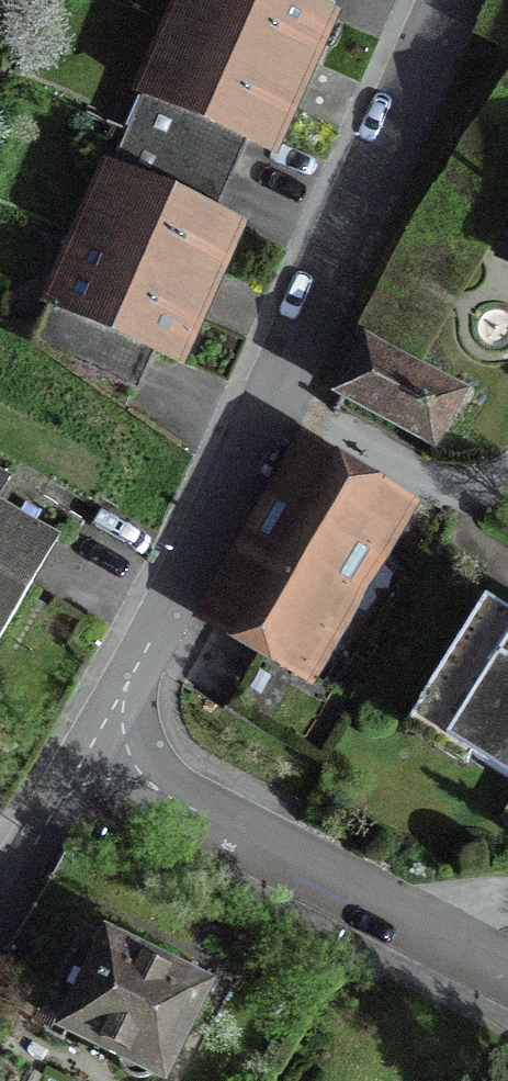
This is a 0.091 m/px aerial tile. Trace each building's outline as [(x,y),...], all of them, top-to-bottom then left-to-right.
[(281,0),(184,0),(141,98),(242,142),(267,154),(290,103),(303,73),(326,20),(301,9),(281,0)] [(301,9),(305,0),(281,0),(301,9)] [(225,181),(242,142),(141,98),(124,136),(107,175),(208,219),(225,181)] [(107,175),(78,241),(48,308),(149,353),(174,364),(198,311),(204,297),(211,280),(233,230),(208,219),(107,175)] [(507,274),(507,240),(494,266),(507,274)] [(131,392),(149,353),(48,308),(31,347),(131,392)] [(471,395),(365,337),(348,368),(331,399),(437,457),(471,395)] [(257,650),(298,674),(386,522),(395,507),(307,455),(210,623),(257,650)] [(57,542),(0,507),(0,635),(57,542)] [(484,602),(406,726),(507,789),(507,617),(484,602)] [(298,674),(257,650),(221,713),(320,771),(356,708),(298,674)] [(200,991),(171,977),(81,932),(40,1016),(124,1058),(121,1065),(122,1071),(125,1077),(129,1080),(145,1080),(149,1078),(153,1072),(159,1075),(200,991)]
